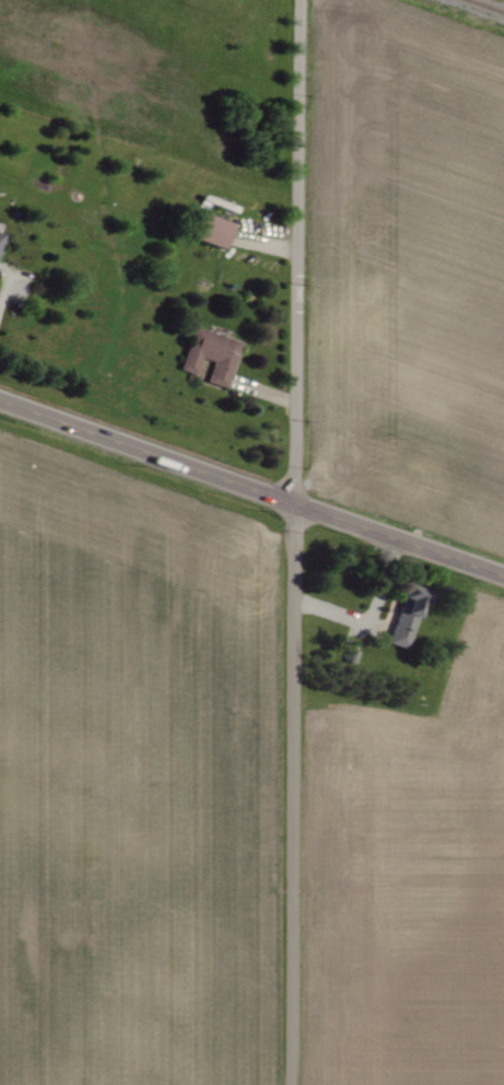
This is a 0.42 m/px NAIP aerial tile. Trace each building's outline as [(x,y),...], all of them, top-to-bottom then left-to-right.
[(187,236),(218,247),(227,221),(197,210),(187,236)] [(238,342),(193,327),(178,370),(191,374),(198,356),(213,361),(206,381),(223,386),(238,342)] [(389,643),(410,649),(425,591),(402,585),(398,597),(401,598),(389,643)]
